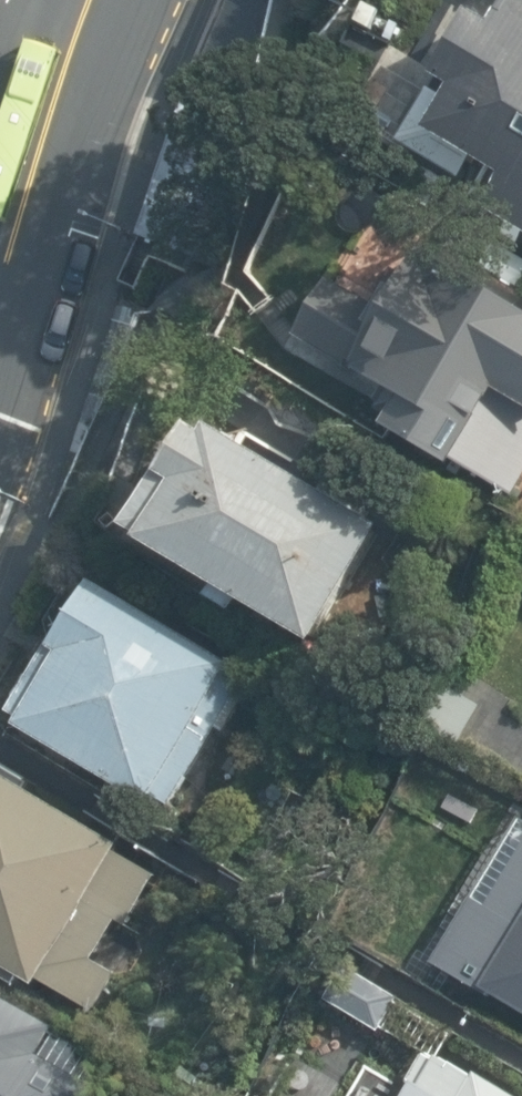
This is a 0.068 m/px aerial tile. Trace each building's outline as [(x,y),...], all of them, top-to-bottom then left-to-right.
[(516,0),(479,0),(386,133),(521,223),(521,3),(516,0)] [(373,215),(287,352),(508,497),(521,472),(521,311),(373,215)] [(382,527),(195,427),(127,545),(305,641),(382,527)] [(250,680),(102,578),(31,722),(166,806),(250,680)] [(0,773),(0,957),(112,1015),(169,875),(0,773)] [(502,799),(411,959),(521,1024),(521,811),(502,799)] [(0,997),(0,1095),(96,1095),(110,1068),(0,997)] [(408,1048),(379,1095),(510,1095),(408,1048)]
